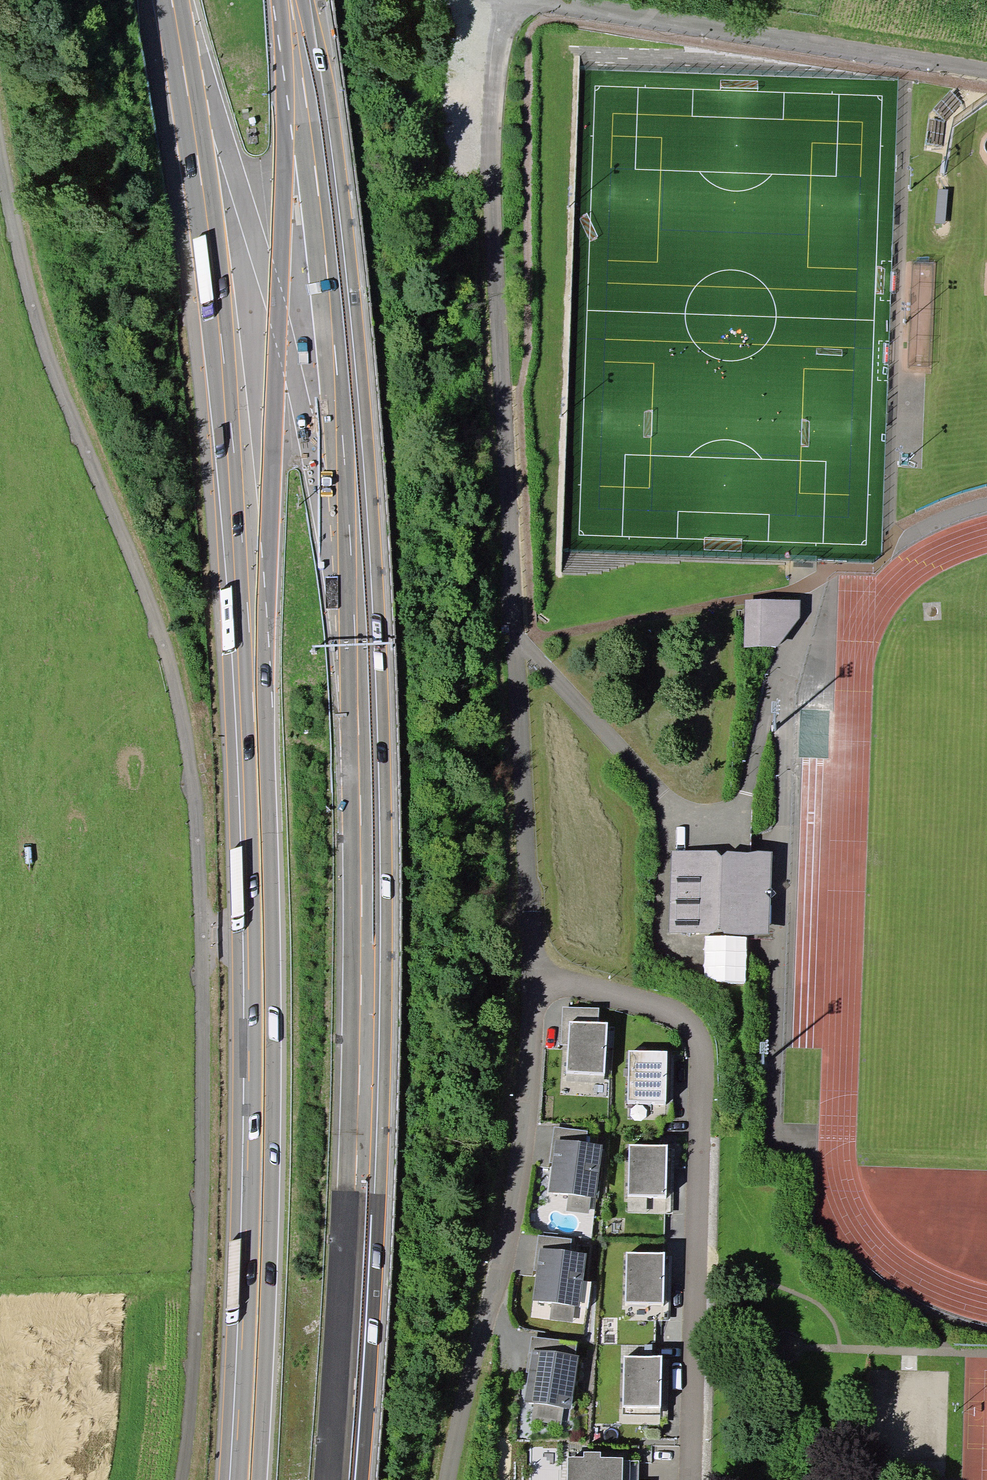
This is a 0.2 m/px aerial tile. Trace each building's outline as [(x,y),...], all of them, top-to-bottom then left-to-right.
[(799,601),(745,601),(743,647),(779,645),(801,618),(799,601)] [(772,852),(672,850),(670,932),(770,934),(772,852)] [(569,1021),(598,1022),(598,1008),(563,1007),(561,1045),(568,1045),(569,1021)] [(605,1073),(608,1023),(598,1022),(569,1021),(568,1045),(566,1071),(605,1073)] [(666,1101),(667,1051),(629,1051),(628,1101),(666,1101)] [(553,1139),(555,1139),(586,1143),(587,1131),(554,1127),(553,1139)] [(595,1197),(602,1145),(586,1143),(555,1139),(552,1163),(548,1191),(568,1194),(591,1197),(595,1197)] [(666,1196),(667,1146),(629,1145),(628,1196),(666,1196)] [(589,1213),(591,1197),(568,1194),(566,1211),(589,1213)] [(537,1247),(539,1248),(570,1251),(572,1239),(538,1235),(537,1247)] [(583,1281),(586,1253),(570,1251),(539,1248),(536,1271),(533,1301),(588,1307),(591,1282),(583,1281)] [(664,1304),(665,1253),(627,1252),(625,1303),(664,1304)] [(532,1349),(575,1355),(577,1342),(531,1336),(530,1349),(532,1349)] [(579,1355),(575,1355),(532,1349),(528,1373),(524,1401),(534,1402),(564,1407),(572,1408),(579,1355)] [(661,1407),(661,1356),(624,1356),(623,1407),(661,1407)] [(561,1425),(564,1407),(534,1402),(531,1421),(561,1425)] [(639,1461),(631,1461),(631,1460),(623,1460),(623,1457),(601,1457),(601,1452),(584,1452),(584,1457),(567,1457),(567,1479),(639,1479),(639,1461)]
